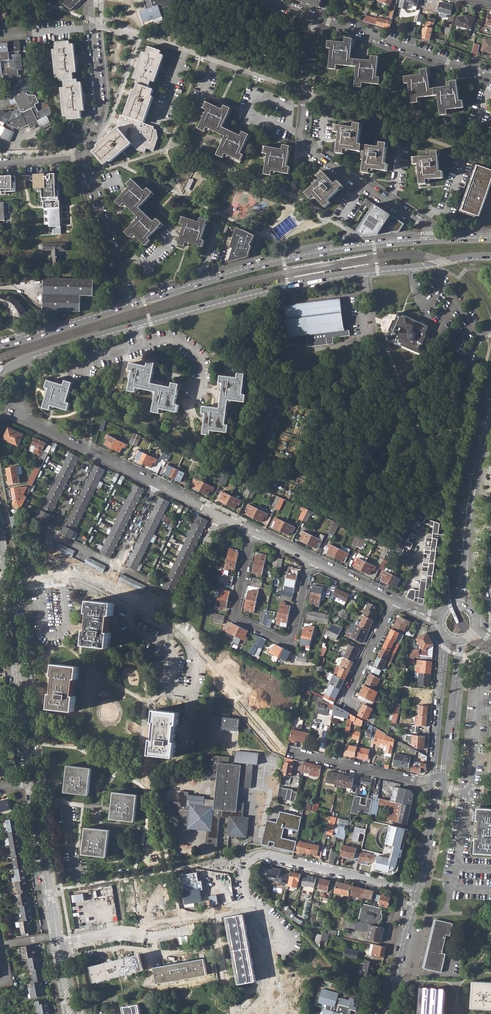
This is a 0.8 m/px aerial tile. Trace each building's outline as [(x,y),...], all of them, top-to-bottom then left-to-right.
[(71,11),(78,4),(79,3),(82,0),(63,0),(61,3),(71,11)] [(147,10),(140,12),(143,24),(162,18),(159,8),(161,7),(162,9),(174,6),(173,0),(143,0),(147,10)] [(326,10),(330,0),(297,0),(326,10)] [(399,8),(415,12),(419,0),(401,0),(399,8)] [(436,2),(428,0),(425,0),(423,8),(424,9),(424,11),(427,12),(427,10),(433,11),(436,2)] [(388,13),(393,15),(396,3),(391,2),(388,13)] [(449,17),(452,7),(439,4),(437,14),(439,14),(442,15),(446,16),(449,17)] [(374,25),(388,29),(391,21),(377,17),(374,25)] [(470,30),(473,19),(465,17),(465,20),(456,18),(454,26),(470,30)] [(421,39),(429,42),(431,35),(434,24),(426,22),(424,29),(423,29),(421,39)] [(444,42),(435,39),(435,36),(431,35),(429,42),(443,46),(444,42)] [(355,87),(362,87),(362,83),(380,84),(380,78),(377,78),(379,57),(371,57),(371,61),(351,58),(353,39),(344,38),(344,42),(327,41),(327,48),(329,49),(328,69),(335,70),(336,65),(356,67),(355,87)] [(482,46),(484,47),(485,48),(484,52),(490,54),(490,58),(490,40),(484,38),(482,46)] [(4,76),(4,81),(17,87),(17,88),(17,89),(17,90),(15,92),(13,93),(12,93),(19,110),(12,112),(8,110),(6,114),(0,111),(0,112),(0,136),(1,137),(0,138),(9,142),(16,128),(18,128),(19,126),(21,128),(29,124),(31,129),(40,126),(41,129),(51,126),(48,117),(52,115),(49,107),(38,111),(35,105),(39,103),(35,95),(27,95),(26,92),(33,89),(32,77),(22,78),(22,76),(20,76),(19,70),(23,70),(23,67),(22,67),(21,58),(22,57),(21,54),(19,54),(19,51),(21,51),(20,41),(12,42),(12,41),(9,41),(9,42),(0,43),(0,76),(4,76)] [(67,116),(67,119),(79,118),(79,111),(83,111),(81,83),(77,83),(76,80),(73,80),(72,74),(76,74),(73,45),(70,45),(70,42),(57,43),(57,51),(53,51),(55,78),(59,78),(60,81),(64,81),(65,88),(61,89),(63,116),(67,116)] [(477,58),(479,45),(474,44),(471,56),(477,58)] [(119,121),(118,125),(119,126),(96,147),(97,148),(92,153),(103,166),(109,162),(110,163),(131,145),(136,150),(144,153),(145,149),(153,151),(157,139),(156,132),(153,131),(153,128),(144,124),(152,98),(151,97),(153,90),(148,88),(150,82),(154,83),(163,57),(159,56),(161,52),(147,47),(145,54),(141,52),(132,79),(135,80),(134,83),(137,84),(134,92),(131,91),(122,116),(119,115),(117,120),(119,121)] [(437,97),(439,117),(447,116),(446,111),(463,110),(462,102),(459,102),(457,82),(450,83),(450,87),(430,89),(427,69),(419,70),(420,74),(404,76),(405,83),(408,83),(410,104),(416,103),(416,99),(437,97)] [(224,154),(239,161),(242,155),(240,153),(246,139),(249,140),(251,135),(243,131),(240,135),(222,126),(229,112),(231,113),(233,109),(224,104),(222,108),(206,100),(203,106),(208,109),(199,127),(205,130),(207,126),(224,135),(215,154),(222,157),(224,154)] [(362,172),(370,173),(370,169),(387,172),(388,165),(385,164),(387,149),(388,150),(389,145),(380,144),(380,148),(360,145),(362,128),(363,128),(364,124),(354,122),(354,127),(336,124),(335,131),(340,132),(338,145),(333,144),(331,151),(344,153),(345,149),(365,152),(362,172)] [(264,173),(270,174),(271,170),(288,173),(289,166),(286,166),(288,150),(290,150),(291,145),(283,144),(282,148),(264,145),(262,152),(267,153),(264,173)] [(418,165),(419,185),(426,185),(426,180),(443,180),(443,173),(439,172),(439,158),(441,157),(441,152),(431,153),(431,157),(412,158),(413,165),(418,165)] [(480,217),(487,196),(488,193),(490,185),(490,170),(479,165),(463,211),(480,217)] [(313,196),(324,207),(329,203),(328,200),(340,189),(341,189),(343,186),(337,180),(334,182),(322,169),(317,174),(320,178),(304,192),(310,198),(313,196)] [(54,172),(33,173),(34,187),(42,187),(42,200),(43,200),(43,208),(47,208),(49,227),(52,227),(53,234),(61,235),(58,190),(56,189),(54,172)] [(14,174),(0,175),(0,193),(15,192),(14,174)] [(154,222),(140,207),(150,196),(151,197),(155,194),(148,188),(145,191),(132,178),(127,183),(130,187),(117,202),(121,207),(124,204),(138,218),(125,233),(129,237),(132,235),(145,246),(150,242),(149,240),(160,227),(161,228),(164,225),(157,219),(154,222)] [(361,203),(370,209),(374,204),(365,198),(361,203)] [(355,231),(362,236),(398,232),(403,223),(374,204),(370,209),(355,231)] [(186,243),(203,248),(205,241),(201,240),(205,227),(208,228),(209,222),(200,220),(199,225),(181,219),(179,226),(183,228),(178,245),(185,247),(186,243)] [(251,244),(255,236),(244,230),(237,228),(231,248),(234,249),(229,263),(248,257),(253,245),(251,244)] [(52,252),(52,267),(59,267),(59,253),(65,252),(65,245),(41,246),(42,252),(52,252)] [(43,312),(80,313),(80,295),(83,296),(94,296),(94,280),(43,279),(43,312)] [(20,320),(22,317),(23,314),(22,312),(16,305),(11,300),(12,298),(5,295),(4,298),(1,296),(0,300),(0,306),(8,308),(17,319),(20,320)] [(339,300),(284,307),(288,336),(306,335),(308,347),(328,345),(327,341),(350,338),(349,332),(347,332),(347,331),(345,331),(346,332),(343,333),(342,324),(339,300)] [(397,315),(395,321),(394,320),(392,323),(394,323),(392,328),(390,328),(389,331),(390,331),(388,336),(387,338),(387,339),(417,352),(421,345),(422,345),(423,342),(425,341),(425,338),(427,335),(425,334),(428,326),(401,314),(399,313),(398,313),(397,315)] [(152,412),(159,413),(160,409),(177,413),(178,405),(175,404),(178,388),(179,389),(180,385),(172,383),(171,387),(151,383),(154,368),(156,368),(156,364),(148,362),(147,366),(131,363),(129,370),(132,371),(128,391),(135,392),(136,388),(156,392),(152,412)] [(201,434),(210,436),(210,431),(228,433),(228,425),(225,425),(228,400),(245,402),(246,395),(243,394),(244,379),(246,379),(246,374),(237,373),(237,378),(220,376),(219,384),(222,384),(220,409),(203,407),(202,414),(205,415),(203,430),(201,430),(201,434)] [(44,408),(51,411),(52,406),(68,410),(70,404),(67,403),(71,387),(73,388),(74,384),(65,381),(64,385),(47,381),(46,387),(49,389),(44,408)] [(4,440),(18,446),(24,435),(10,428),(4,440)] [(130,443),(133,445),(138,435),(134,433),(130,443)] [(104,445),(112,448),(117,439),(107,434),(105,438),(107,439),(104,445)] [(133,445),(136,447),(141,436),(138,435),(133,445)] [(46,443),(35,438),(32,445),(36,447),(34,452),(40,456),(46,443)] [(112,448),(120,452),(123,447),(125,448),(126,444),(117,439),(112,448)] [(161,458),(164,460),(169,448),(166,447),(161,458)] [(164,460),(167,461),(172,450),(169,448),(164,460)] [(135,460),(143,464),(148,454),(138,450),(136,454),(138,455),(135,460)] [(43,451),(35,468),(40,470),(48,454),(44,452),(43,451)] [(66,460),(76,465),(80,457),(70,453),(66,460)] [(143,464),(151,468),(154,462),(156,463),(158,460),(148,454),(143,464)] [(76,465),(66,460),(63,467),(72,472),(76,465)] [(193,472),(197,474),(201,465),(197,463),(193,472)] [(168,464),(166,468),(168,469),(165,474),(173,478),(177,469),(179,466),(176,464),(174,468),(168,464)] [(98,484),(105,470),(95,465),(88,479),(98,484)] [(7,468),(9,485),(20,483),(17,466),(7,468)] [(63,467),(59,466),(56,473),(59,475),(69,479),(72,472),(63,467)] [(31,478),(35,480),(40,470),(35,468),(31,478)] [(173,478),(181,482),(183,477),(185,478),(187,474),(177,469),(173,478)] [(217,483),(220,485),(226,473),(222,472),(217,483)] [(220,485),(224,487),(230,475),(226,473),(220,485)] [(56,482),(66,486),(69,479),(59,475),(56,482)] [(193,488),(200,492),(205,483),(195,478),(193,482),(195,483),(193,488)] [(85,486),(95,491),(98,484),(88,479),(85,486)] [(66,486),(56,482),(52,489),(62,493),(66,486)] [(200,492),(208,496),(211,490),(213,491),(215,488),(205,483),(200,492)] [(135,484),(102,551),(101,553),(111,558),(145,490),(145,489),(135,484)] [(244,495),(248,497),(254,486),(250,484),(244,495)] [(11,488),(15,506),(21,509),(27,496),(24,495),(28,486),(11,488)] [(82,493),(92,498),(95,491),(85,486),(82,493)] [(248,497),(252,499),(258,487),(254,486),(248,497)] [(49,496),(59,501),(62,493),(52,489),(49,496)] [(219,501),(227,505),(232,496),(222,491),(220,495),(222,496),(219,501)] [(78,500),(88,505),(92,498),(82,493),(78,500)] [(45,503),(55,508),(59,501),(49,496),(45,503)] [(227,505),(235,509),(237,504),(240,505),(242,501),(232,496),(227,505)] [(272,508),(276,509),(281,498),(278,496),(272,508)] [(126,565),(136,570),(138,568),(170,502),(160,497),(126,565)] [(276,509),(279,511),(285,499),(281,498),(276,509)] [(75,507),(85,511),(88,505),(78,500),(75,507)] [(42,510),(52,515),(55,508),(45,503),(42,510)] [(246,514),(254,518),(259,509),(249,504),(247,508),(249,509),(246,514)] [(72,513),(82,518),(85,511),(75,507),(72,513)] [(300,520),(303,522),(309,510),(305,508),(300,520)] [(254,518),(262,522),(265,517),(267,518),(269,514),(259,509),(254,518)] [(39,517),(45,520),(49,522),(52,515),(42,510),(39,517)] [(303,522),(307,524),(312,512),(309,510),(303,522)] [(68,520),(78,525),(82,518),(72,513),(68,520)] [(440,523),(413,513),(395,550),(402,554),(406,546),(411,549),(413,544),(408,541),(412,534),(417,536),(419,532),(414,529),(418,521),(434,527),(432,538),(426,537),(426,541),(432,542),(431,550),(425,549),(424,554),(430,554),(429,563),(423,562),(423,566),(429,567),(427,581),(421,580),(420,590),(411,589),(406,597),(414,601),(415,598),(419,598),(418,603),(424,604),(426,588),(432,588),(433,581),(438,581),(439,572),(434,571),(435,564),(440,564),(440,559),(435,559),(436,551),(441,552),(442,547),(437,546),(438,539),(443,539),(444,535),(439,534),(440,523)] [(199,516),(194,525),(196,526),(200,528),(198,532),(202,534),(209,521),(199,516)] [(276,517),(274,521),(276,522),(273,528),(281,532),(286,523),(276,517)] [(65,527),(75,532),(78,525),(68,520),(65,527)] [(327,532),(330,534),(336,523),(332,521),(327,532)] [(281,532),(289,535),(291,530),(293,531),(295,527),(286,523),(281,532)] [(328,538),(332,540),(334,536),(340,524),(336,523),(330,534),(328,538)] [(192,533),(200,537),(201,537),(202,534),(198,532),(200,528),(196,526),(194,525),(191,533),(192,533)] [(61,534),(72,539),(75,532),(65,527),(61,534)] [(300,541),(308,545),(313,536),(303,531),(301,535),(303,536),(300,541)] [(189,540),(197,544),(201,537),(200,537),(192,533),(191,533),(187,539),(189,540)] [(354,545),(357,547),(363,535),(360,534),(354,545)] [(357,547),(361,549),(366,537),(363,535),(357,547)] [(308,545),(316,549),(318,544),(321,545),(323,541),(313,536),(308,545)] [(187,539),(184,546),(186,548),(190,550),(191,546),(195,548),(197,544),(189,540),(187,539)] [(55,547),(73,556),(75,551),(57,543),(55,547)] [(330,544),(328,548),(330,549),(327,554),(335,558),(339,549),(330,544)] [(182,555),(190,558),(190,559),(195,548),(191,546),(190,550),(186,548),(184,546),(180,554),(182,555)] [(382,558),(385,560),(390,548),(387,547),(382,558)] [(227,559),(237,561),(239,553),(233,551),(234,549),(229,548),(227,559)] [(385,560),(388,562),(394,550),(390,548),(385,560)] [(335,558),(343,562),(345,557),(347,558),(349,554),(339,549),(335,558)] [(179,562),(186,565),(187,566),(190,559),(190,558),(182,555),(180,554),(177,561),(179,562)] [(255,564),(265,566),(267,555),(263,554),(262,557),(256,555),(255,564)] [(107,567),(88,557),(87,560),(105,569),(107,567)] [(354,567),(362,571),(367,562),(357,558),(357,557),(355,561),(357,562),(354,567)] [(225,570),(229,570),(229,568),(235,570),(237,561),(227,559),(225,570)] [(408,571),(411,573),(417,561),(414,560),(408,571)] [(177,561),(173,567),(175,569),(179,571),(181,567),(185,569),(187,566),(186,565),(179,562),(177,561)] [(362,571),(370,575),(373,570),(375,571),(377,567),(367,562),(362,571)] [(258,575),(262,577),(265,566),(255,564),(253,572),(258,573),(258,575)] [(288,577),(297,579),(299,571),(293,569),(294,567),(290,566),(288,577)] [(172,576),(176,578),(174,581),(178,583),(185,569),(181,567),(179,571),(175,569),(173,567),(170,575),(172,576)] [(381,581),(389,585),(393,576),(384,571),(382,575),(384,576),(381,581)] [(143,584),(122,574),(120,577),(142,587),(143,584)] [(170,575),(166,582),(168,583),(176,587),(178,583),(174,581),(176,578),(172,576),(170,575)] [(389,585),(397,588),(399,583),(401,584),(403,581),(393,576),(389,585)] [(285,588),(289,589),(290,587),(295,588),(297,579),(288,577),(285,588)] [(166,582),(163,589),(165,590),(173,594),(176,587),(168,583),(166,582)] [(312,593),(322,596),(324,585),(320,584),(319,586),(314,585),(312,593)] [(218,598),(228,600),(230,591),(224,590),(225,588),(221,587),(218,598)] [(334,596),(336,597),(346,601),(350,594),(340,589),(340,588),(336,587),(334,595),(334,596)] [(247,599),(257,601),(259,591),(255,590),(254,592),(249,591),(247,599)] [(315,606),(319,607),(322,596),(312,593),(310,602),(315,603),(315,606)] [(216,608),(220,609),(221,607),(226,609),(228,600),(218,598),(216,608)] [(250,611),(254,612),(257,601),(247,599),(245,608),(250,609),(250,611)] [(85,645),(109,648),(111,632),(109,632),(111,616),(113,616),(115,603),(90,600),(88,613),(91,613),(89,630),(87,630),(85,645)] [(279,613),(289,615),(291,606),(286,605),(286,603),(282,602),(279,613)] [(369,603),(363,615),(374,620),(377,614),(375,613),(377,607),(369,603)] [(342,618),(346,619),(351,609),(348,607),(346,610),(343,618),(342,618)] [(264,624),(271,628),(273,620),(269,619),(271,611),(267,610),(267,612),(264,624)] [(307,614),(325,619),(326,614),(308,610),(307,614)] [(277,623),(281,624),(282,622),(287,623),(289,615),(279,613),(277,623)] [(306,619),(328,623),(329,619),(325,619),(307,614),(306,619)] [(357,625),(369,631),(374,620),(363,615),(362,614),(357,625)] [(399,632),(403,634),(408,624),(410,625),(411,622),(401,617),(400,620),(397,618),(392,629),(399,632)] [(226,632),(236,636),(240,627),(233,623),(230,628),(228,628),(226,632)] [(326,629),(339,635),(342,629),(333,624),(326,629)] [(357,625),(357,624),(352,634),(350,637),(363,643),(369,631),(357,625)] [(302,635),(312,637),(315,627),(310,626),(310,628),(304,627),(302,635)] [(236,636),(245,641),(247,637),(246,636),(248,631),(240,627),(236,636)] [(325,634),(336,640),(339,635),(326,629),(325,634)] [(395,641),(399,632),(392,629),(388,637),(395,641)] [(414,657),(419,658),(419,655),(433,656),(434,644),(427,632),(417,638),(421,646),(420,646),(420,650),(410,649),(409,655),(408,656),(414,657)] [(305,650),(309,651),(312,637),(302,635),(301,644),(306,645),(305,650)] [(251,654),(254,655),(258,647),(263,638),(259,636),(254,645),(255,646),(251,654)] [(383,647),(390,650),(392,647),(395,641),(388,637),(383,647)] [(263,638),(258,647),(262,649),(266,640),(263,638)] [(269,653),(278,657),(283,648),(275,644),(273,649),(271,648),(269,653)] [(344,657),(354,662),(360,649),(350,644),(344,657)] [(379,655),(386,659),(387,659),(391,661),(395,653),(393,652),(390,650),(383,647),(379,655)] [(278,657),(288,662),(290,658),(289,657),(291,652),(283,648),(278,657)] [(374,666),(382,669),(387,659),(386,659),(379,655),(374,666)] [(344,657),(340,666),(349,671),(354,662),(344,657)] [(421,667),(421,673),(431,674),(432,662),(418,661),(417,666),(421,667)] [(49,708),(74,711),(75,696),(74,696),(76,679),(78,679),(79,667),(55,664),(53,676),(55,676),(53,693),(51,693),(49,708)] [(334,674),(345,680),(349,671),(340,666),(338,665),(334,674)] [(418,685),(430,686),(431,674),(421,673),(419,673),(418,685)] [(329,683),(341,688),(345,680),(334,674),(331,680),(329,683)] [(364,685),(374,690),(380,679),(370,674),(364,685)] [(329,685),(324,697),(334,702),(339,690),(329,685)] [(359,695),(372,701),(377,691),(374,690),(364,685),(359,695)] [(419,705),(428,706),(429,694),(418,693),(417,705),(419,705)] [(358,715),(367,720),(373,709),(363,704),(358,715)] [(341,717),(348,719),(350,713),(336,706),(334,705),(333,712),(334,713),(333,718),(340,720),(341,717)] [(428,706),(419,705),(419,715),(419,716),(427,716),(428,706)] [(151,754),(175,756),(177,741),(175,741),(177,724),(179,724),(180,712),(156,709),(155,722),(157,722),(155,739),(153,738),(151,754)] [(347,726),(350,727),(352,720),(354,721),(353,724),(362,726),(363,721),(350,713),(348,719),(347,726)] [(427,716),(419,716),(418,725),(426,726),(427,716)] [(295,740),(299,741),(301,731),(302,726),(299,725),(298,727),(293,726),(289,741),(294,743),(295,740)] [(364,738),(368,740),(370,736),(374,738),(375,737),(377,728),(373,726),(371,731),(368,729),(364,738)] [(375,737),(380,739),(381,733),(386,734),(387,733),(377,728),(375,737)] [(302,744),(307,745),(310,733),(301,731),(299,741),(302,742),(302,744)] [(391,753),(393,747),(394,739),(386,734),(381,733),(380,739),(379,742),(384,744),(384,745),(386,745),(385,752),(391,753)] [(418,748),(424,748),(425,736),(406,734),(406,740),(409,741),(409,743),(418,748)] [(324,750),(328,750),(330,743),(331,744),(333,738),(327,736),(324,750)] [(394,742),(416,754),(417,750),(395,739),(394,742)] [(357,748),(346,745),(343,756),(354,759),(355,757),(357,748)] [(355,757),(367,759),(369,749),(357,747),(357,748),(355,757)] [(416,754),(427,760),(427,756),(417,750),(416,754)] [(229,756),(209,755),(208,777),(217,778),(215,797),(189,795),(189,792),(179,791),(178,802),(171,801),(170,811),(180,812),(179,832),(190,833),(191,828),(208,829),(206,846),(217,847),(220,817),(231,818),(229,834),(246,835),(247,818),(243,818),(244,802),(240,802),(241,787),(252,788),(254,764),(258,764),(259,753),(236,751),(235,764),(229,764),(229,756)] [(397,765),(408,768),(410,757),(395,753),(392,766),(397,767),(397,765)] [(286,758),(283,775),(292,776),(294,764),(295,760),(286,758)] [(411,771),(421,773),(421,770),(425,770),(426,763),(414,761),(411,771)] [(309,774),(319,776),(321,766),(304,762),(302,771),(309,773),(309,774)] [(64,792),(88,795),(91,769),(67,765),(64,792)] [(326,782),(338,785),(340,774),(328,771),(326,782)] [(338,785),(352,788),(354,777),(340,774),(338,785)] [(355,793),(359,794),(360,789),(359,789),(360,783),(370,785),(371,780),(359,777),(355,793)] [(403,803),(410,805),(413,794),(410,790),(393,786),(390,801),(403,803)] [(110,819),(134,822),(138,795),(114,792),(110,819)] [(361,797),(354,795),(350,813),(357,814),(358,811),(369,814),(371,807),(366,806),(359,804),(361,797)] [(9,809),(6,798),(0,800),(0,812),(9,809)] [(390,801),(382,799),(380,805),(389,807),(387,819),(398,822),(403,803),(390,801)] [(410,805),(403,803),(398,822),(406,824),(410,805)] [(490,852),(490,808),(480,807),(480,820),(481,820),(480,836),(478,836),(477,852),(490,852)] [(293,852),(295,845),(280,842),(283,831),(297,835),(301,820),(278,815),(277,822),(276,821),(275,826),(271,826),(266,824),(260,848),(267,850),(268,846),(273,847),(272,851),(293,856),(293,852)] [(326,834),(331,835),(336,817),(330,816),(326,834)] [(5,820),(7,832),(17,831),(15,817),(5,820)] [(336,837),(344,839),(346,830),(348,824),(349,820),(340,818),(340,821),(339,823),(340,824),(338,829),(336,837)] [(383,854),(379,853),(376,863),(375,870),(392,875),(398,871),(408,829),(390,825),(383,854)] [(351,840),(357,842),(360,832),(365,834),(366,829),(355,826),(351,840)] [(82,855),(106,857),(109,830),(85,827),(82,855)] [(7,832),(10,845),(19,843),(17,831),(7,832)] [(307,854),(310,844),(300,842),(300,840),(296,839),(295,845),(293,852),(297,853),(298,852),(301,853),(307,854)] [(10,845),(11,857),(21,855),(19,843),(10,845)] [(319,846),(310,844),(307,854),(313,855),(317,856),(316,857),(320,858),(324,845),(319,844),(319,846)] [(340,855),(354,859),(356,848),(343,845),(340,855)] [(358,863),(361,863),(362,860),(369,862),(376,863),(379,853),(375,852),(374,856),(364,853),(365,850),(361,849),(358,863)] [(11,857),(14,869),(24,868),(21,855),(11,857)] [(265,880),(275,882),(276,880),(280,881),(280,883),(279,886),(283,887),(284,885),(288,886),(290,874),(283,873),(280,873),(280,870),(272,868),(272,869),(271,870),(267,869),(267,868),(263,867),(261,877),(264,877),(264,876),(266,877),(265,880)] [(15,874),(16,881),(25,880),(26,880),(24,868),(14,869),(15,874)] [(183,891),(185,904),(202,901),(199,888),(198,888),(198,886),(202,885),(201,881),(197,882),(197,881),(198,881),(197,872),(194,872),(193,869),(180,871),(182,884),(184,884),(185,890),(183,891)] [(288,887),(289,887),(290,884),(294,885),(295,881),(298,882),(300,874),(291,872),(290,874),(288,886),(288,887)] [(305,886),(314,888),(316,878),(303,875),(301,886),(305,887),(305,886)] [(318,888),(327,890),(330,881),(321,879),(318,888)] [(17,890),(18,894),(26,892),(28,892),(27,888),(26,888),(25,880),(16,881),(14,882),(16,890),(17,890)] [(334,893),(348,896),(350,885),(337,882),(334,893)] [(363,898),(363,897),(365,889),(357,887),(357,890),(352,889),(350,895),(363,898)] [(363,897),(376,900),(377,894),(373,893),(374,891),(365,889),(363,897)] [(15,894),(17,906),(19,906),(30,904),(29,900),(27,900),(26,892),(18,894),(15,894)] [(388,907),(390,895),(382,894),(382,895),(377,894),(376,900),(376,901),(380,902),(379,905),(388,907)] [(362,903),(358,922),(378,926),(380,920),(381,920),(382,918),(382,915),(381,915),(383,908),(372,906),(362,903)] [(19,906),(22,921),(29,920),(32,919),(30,908),(31,908),(30,904),(19,906)] [(282,913),(292,922),(292,920),(294,915),(283,908),(282,913)] [(227,917),(239,984),(255,981),(243,914),(227,917)] [(343,926),(355,928),(356,921),(350,920),(345,919),(343,926)] [(25,932),(26,935),(32,934),(31,927),(30,928),(29,920),(22,921),(18,921),(21,933),(25,932)] [(453,924),(436,920),(424,969),(442,973),(446,954),(442,953),(446,935),(450,936),(453,924)] [(358,922),(356,921),(355,928),(369,932),(367,939),(381,942),(385,927),(378,926),(358,922)] [(363,950),(371,952),(373,945),(362,942),(361,946),(364,946),(363,950)] [(20,946),(22,959),(27,958),(36,956),(34,944),(20,946)] [(372,956),(382,958),(382,956),(384,957),(386,947),(375,945),(373,956),(372,956)] [(347,957),(364,961),(366,953),(349,950),(347,957)] [(141,954),(90,965),(94,981),(144,971),(141,954)] [(27,958),(29,970),(40,968),(38,960),(40,960),(39,956),(36,956),(27,958)] [(155,966),(157,982),(208,975),(205,958),(155,966)] [(359,975),(373,978),(376,967),(376,968),(377,964),(365,961),(363,970),(361,969),(359,970),(358,974),(359,975)] [(34,981),(34,983),(41,981),(43,981),(44,981),(42,968),(40,968),(29,970),(28,970),(30,982),(34,981)] [(27,988),(29,988),(31,987),(32,993),(30,994),(28,994),(29,999),(46,995),(45,987),(44,987),(43,988),(41,981),(34,983),(26,984),(27,988)] [(490,1010),(490,982),(472,981),(471,1008),(490,1010)] [(321,1013),(348,1013),(350,1010),(352,1011),(356,1012),(359,1002),(354,1001),(355,999),(352,999),(351,1002),(349,1001),(341,999),(340,1000),(337,999),(338,996),(321,991),(318,1003),(325,1005),(324,1009),(323,1009),(321,1013)] [(445,993),(421,992),(419,1013),(444,1013),(445,993)] [(39,1013),(50,1013),(48,1003),(45,1003),(44,1000),(34,1002),(35,1005),(37,1005),(39,1013)] [(124,1013),(141,1013),(139,1004),(123,1007),(124,1013)]
